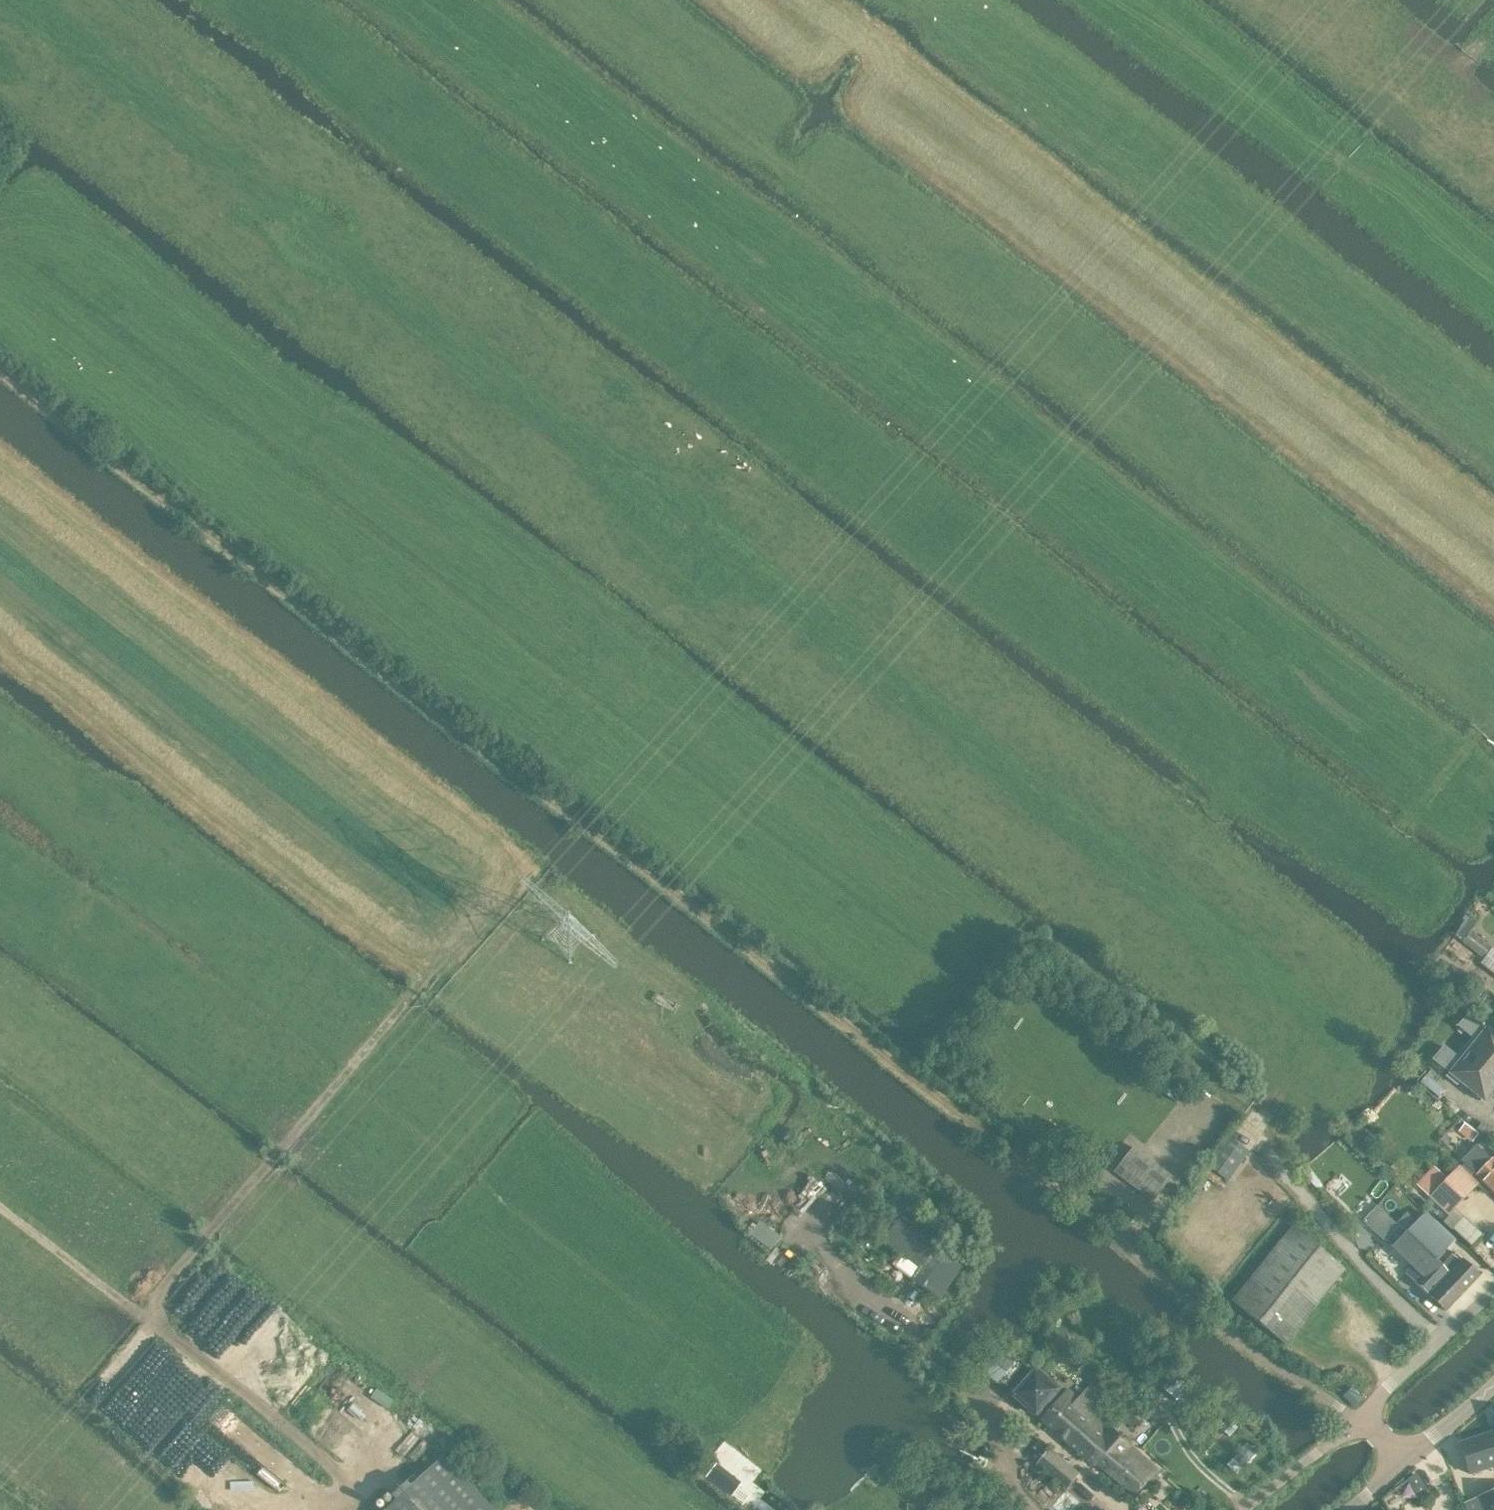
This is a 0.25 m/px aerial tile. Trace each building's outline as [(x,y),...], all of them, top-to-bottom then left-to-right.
[(1460,924),(1452,934),(1484,959),(1492,949),(1460,924)] [(1481,963),(1493,973),(1493,948),(1493,947),(1492,949),(1484,959),(1481,963)] [(1486,1029),(1469,1015),(1461,1026),(1475,1037),(1457,1058),(1445,1048),(1436,1059),(1452,1072),(1451,1073),(1485,1100),(1493,1089),(1493,1033),(1488,1028),(1486,1029)] [(1417,1183),(1431,1197),(1449,1214),(1477,1185),(1482,1189),(1486,1185),(1493,1193),(1493,1160),(1493,1159),(1492,1160),(1477,1145),(1462,1161),(1465,1164),(1461,1169),(1460,1167),(1448,1179),(1434,1166),(1417,1183)] [(1130,1152),(1115,1171),(1153,1201),(1168,1182),(1171,1177),(1153,1162),(1143,1155),(1134,1147),(1130,1152)] [(1423,1289),(1430,1295),(1450,1274),(1441,1265),(1436,1260),(1407,1233),(1406,1233),(1396,1224),(1377,1207),(1364,1221),(1375,1232),(1390,1246),(1392,1247),(1412,1266),(1405,1273),(1422,1289),(1423,1289)] [(1407,1212),(1396,1224),(1406,1233),(1407,1233),(1436,1260),(1455,1241),(1426,1213),(1425,1213),(1417,1222),(1407,1212)] [(912,1279),(921,1285),(944,1252),(897,1219),(882,1240),(920,1266),(912,1279)] [(1285,1344),(1346,1269),(1294,1227),(1233,1302),(1285,1344)] [(1450,1274),(1430,1295),(1446,1311),(1480,1275),(1454,1251),(1441,1265),(1450,1274)] [(1000,1343),(979,1369),(996,1383),(1017,1357),(1000,1343)] [(1035,1368),(1011,1394),(1013,1396),(1036,1416),(1057,1392),(1060,1389),(1035,1368)] [(1178,1369),(1162,1387),(1181,1404),(1197,1386),(1178,1369)] [(1069,1390),(1043,1420),(1052,1427),(1060,1436),(1091,1463),(1098,1466),(1134,1498),(1147,1483),(1152,1484),(1158,1478),(1154,1475),(1159,1470),(1096,1414),(1109,1399),(1092,1383),(1091,1384),(1078,1398),(1069,1390)] [(1362,1398),(1352,1388),(1345,1395),(1354,1405),(1362,1398)] [(1460,1443),(1470,1474),(1493,1466),(1493,1431),(1460,1443)] [(1157,1439),(1146,1452),(1159,1464),(1170,1451),(1157,1439)] [(1042,1459),(1037,1465),(1045,1472),(1058,1482),(1066,1488),(1078,1473),(1050,1449),(1042,1459)] [(444,1455),(386,1509),(496,1509),(444,1455)] [(1048,1509),(1089,1509),(1066,1490),(1048,1509)] [(1478,1498),(1478,1499),(1467,1503),(1470,1509),(1493,1509),(1493,1491),(1478,1498)]
